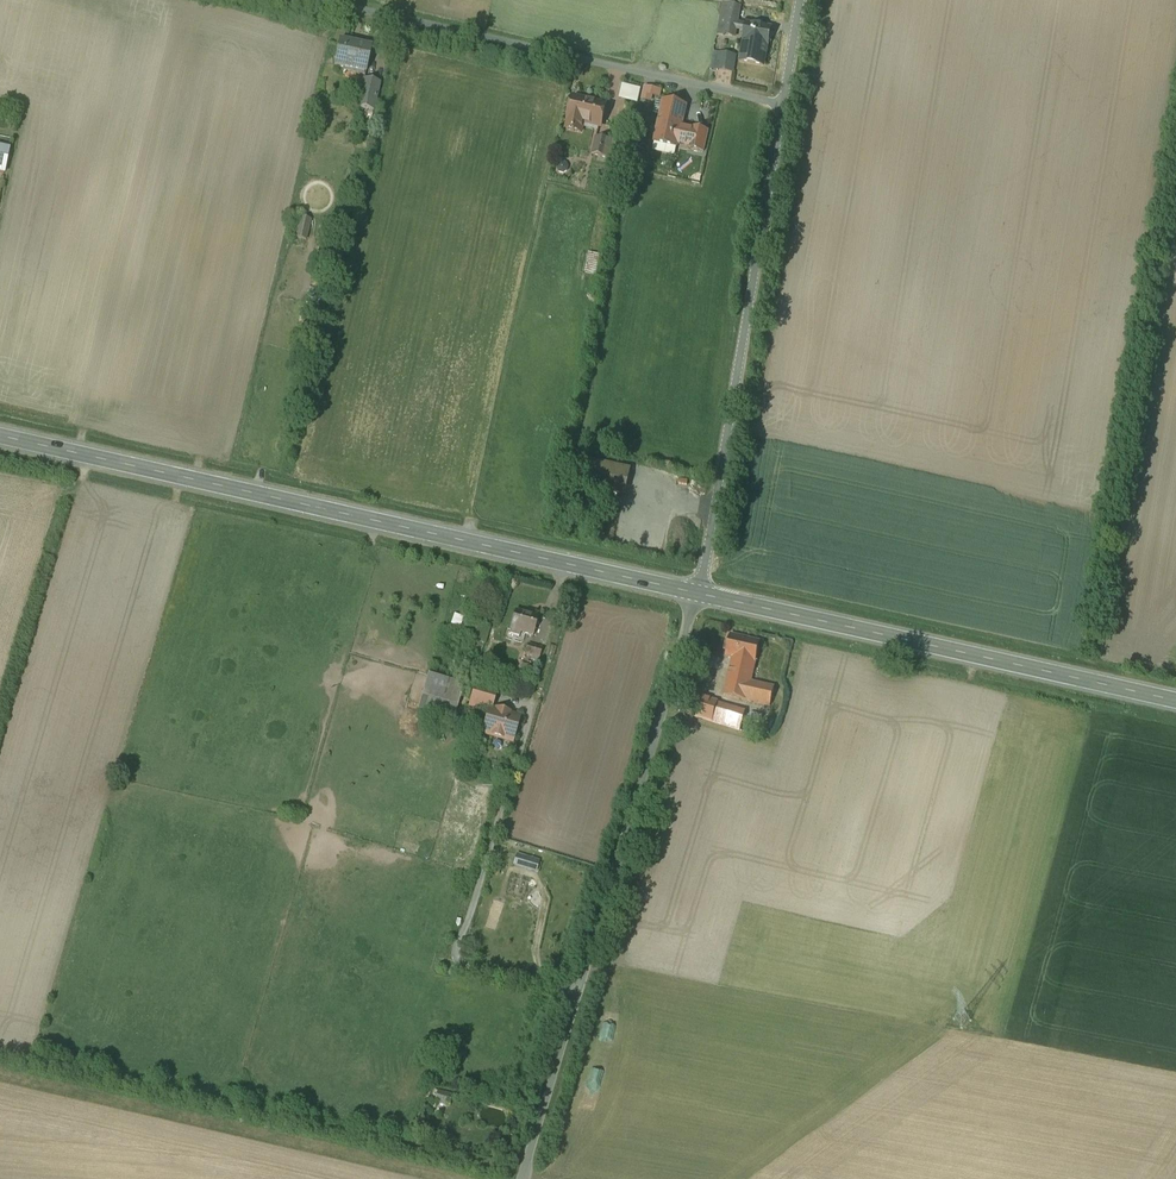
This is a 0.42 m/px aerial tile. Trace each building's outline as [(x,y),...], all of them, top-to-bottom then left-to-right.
[(717,33),(735,37),(737,24),(740,7),(727,4),(725,12),(721,11),(717,33)] [(770,29),(747,25),(744,40),(744,45),(741,62),(763,66),(766,47),(767,47),(770,29)] [(369,53),(335,46),(330,70),(364,77),(369,53)] [(735,59),(720,56),(716,73),(731,76),(735,59)] [(376,86),(362,83),(356,110),(369,114),(376,86)] [(641,90),(621,85),(619,99),(638,104),(641,90)] [(605,103),(570,95),(561,134),(579,139),(582,129),(598,132),(605,103)] [(681,117),(659,113),(652,147),(674,152),(681,117)] [(620,145),(597,141),(593,159),(616,163),(620,145)] [(685,160),(671,158),(667,180),(681,182),(685,160)] [(311,223),(300,220),(295,240),(306,243),(311,223)] [(620,485),(576,476),(572,493),(615,503),(620,485)] [(511,614),(506,633),(532,640),(537,621),(511,614)] [(760,642),(728,635),(721,661),(728,662),(718,701),(687,693),(681,719),(742,734),(747,715),(739,713),(742,701),(769,707),(772,692),(749,687),(760,642)] [(540,660),(525,655),(519,674),(533,679),(540,660)] [(461,690),(425,679),(414,714),(450,725),(461,690)] [(485,717),(486,712),(491,698),(473,692),(467,711),(485,717)] [(517,721),(486,712),(485,717),(479,740),(509,748),(517,721)]
